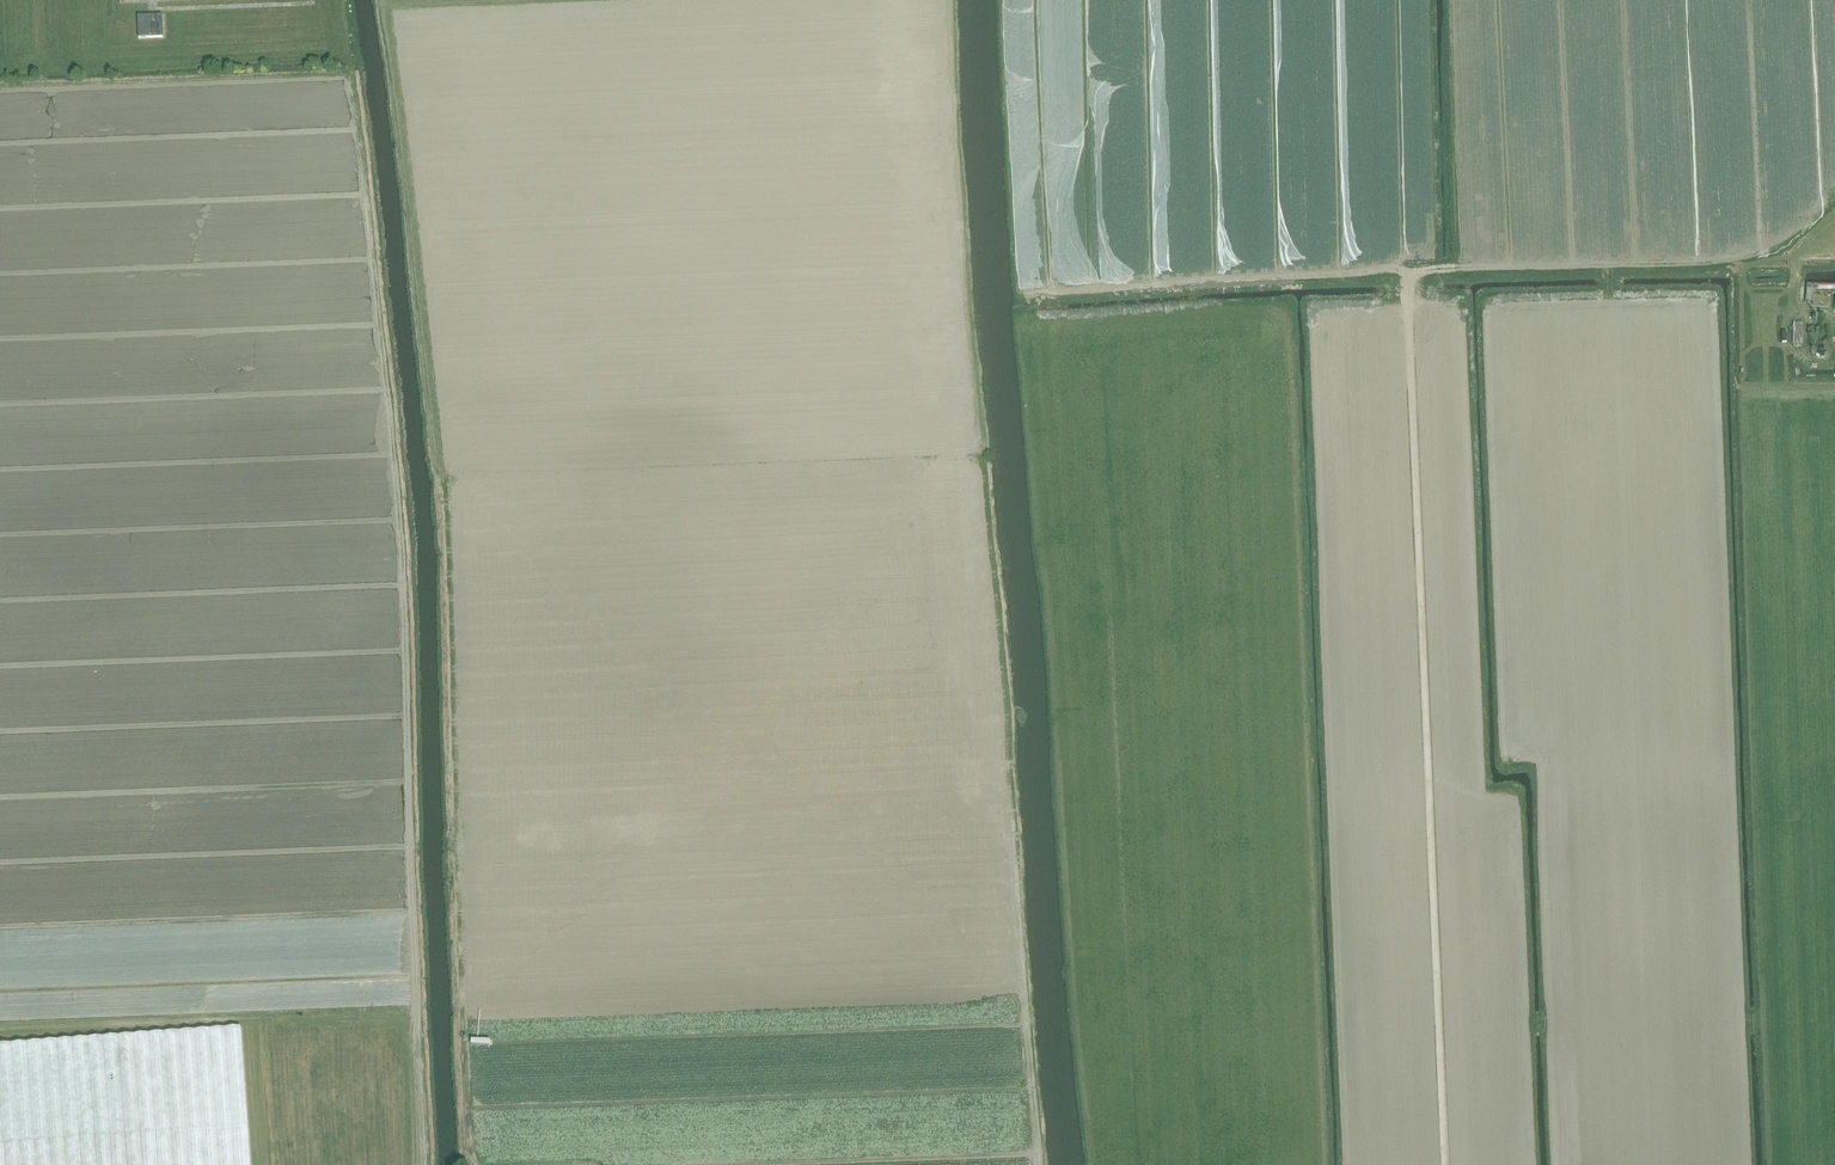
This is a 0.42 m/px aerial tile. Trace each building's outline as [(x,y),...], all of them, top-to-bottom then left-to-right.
[(162,15),(138,16),(139,37),(163,37),(162,15)] [(240,1027),(190,1030),(0,1044),(0,1164),(250,1164),(240,1027)]
